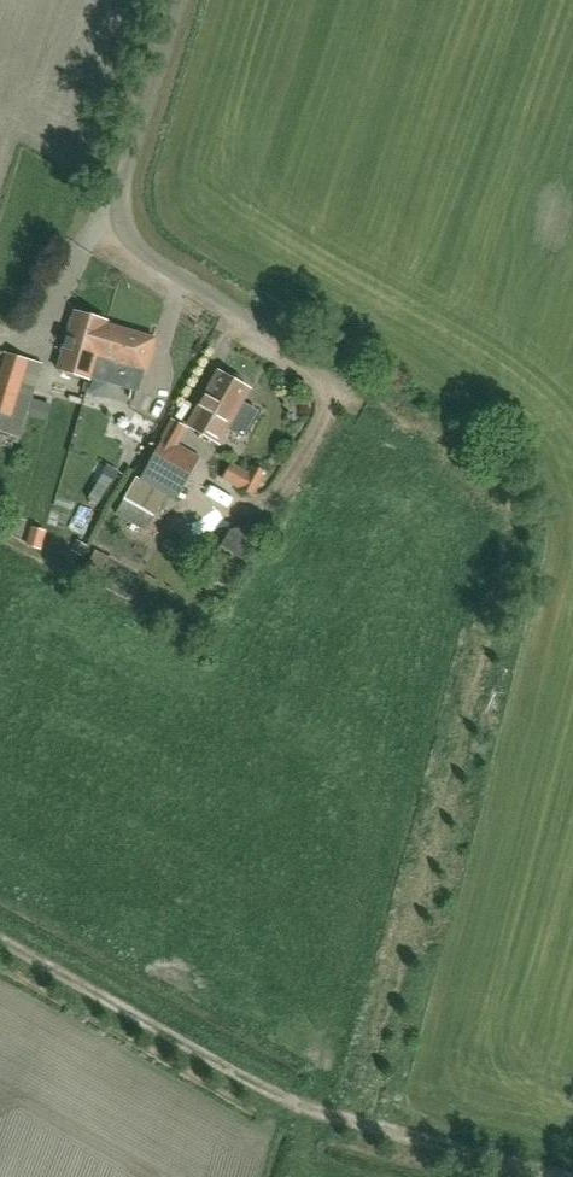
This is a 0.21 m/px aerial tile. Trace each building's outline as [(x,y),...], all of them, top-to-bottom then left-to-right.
[(12,299),(26,292),(19,277),(5,284),(12,299)] [(107,323),(74,313),(57,370),(90,380),(96,357),(145,372),(155,339),(106,325),(107,323)] [(42,364),(6,353),(0,373),(0,431),(20,437),(24,421),(27,422),(23,437),(36,441),(41,426),(42,427),(51,397),(33,392),(42,364)] [(225,375),(219,372),(188,427),(218,444),(249,389),(243,386),(243,380),(230,372),(225,375)] [(152,383),(147,403),(170,409),(175,389),(152,383)] [(152,515),(159,502),(164,494),(176,502),(201,459),(164,437),(140,479),(138,477),(100,544),(110,550),(127,520),(133,523),(127,533),(145,543),(151,533),(146,531),(154,516),(152,515)] [(238,463),(228,480),(258,497),(267,479),(238,463)] [(240,529),(227,544),(247,560),(259,545),(240,529)] [(96,551),(83,571),(96,579),(108,558),(96,551)]
